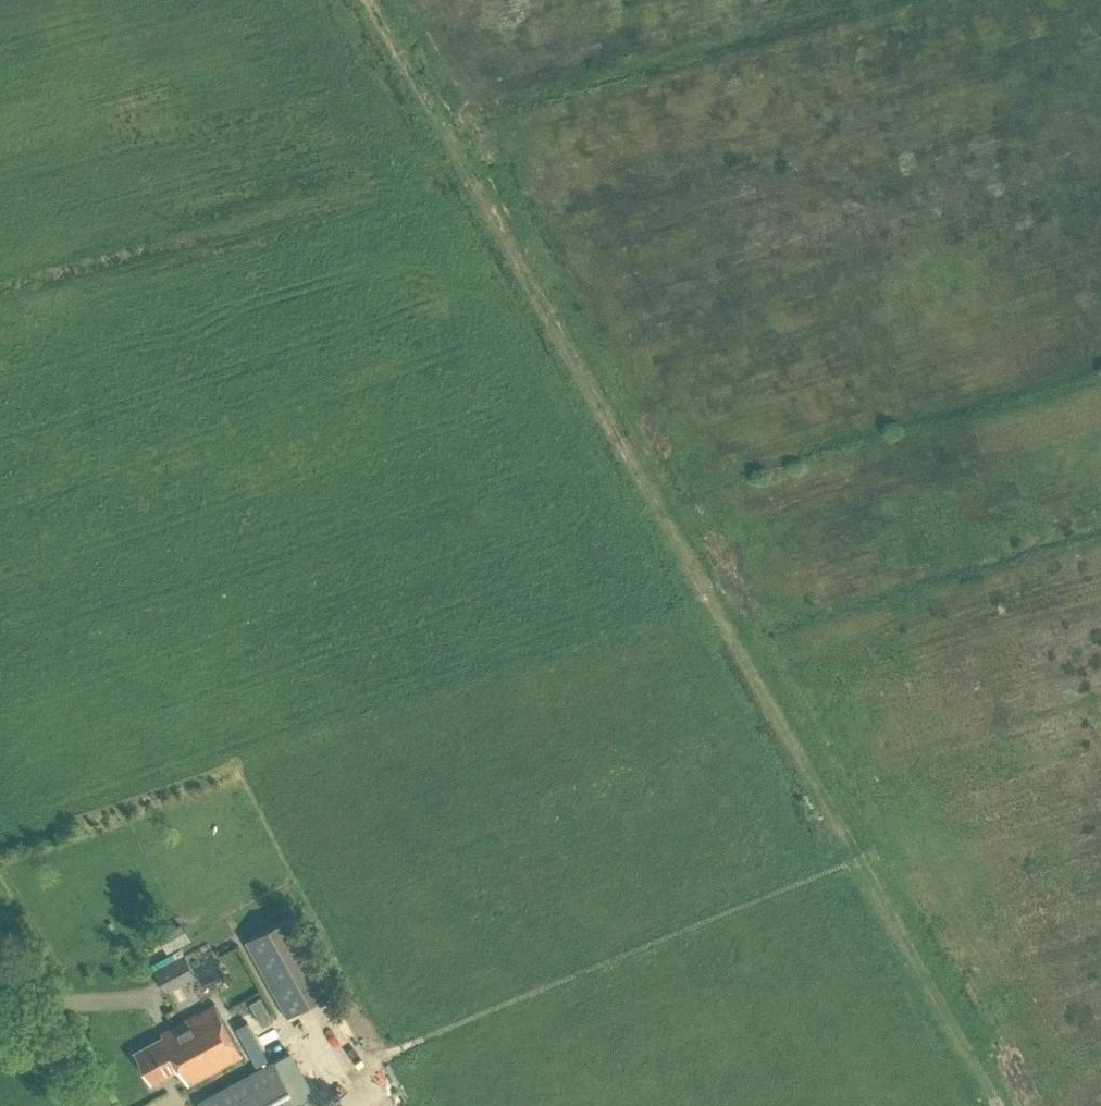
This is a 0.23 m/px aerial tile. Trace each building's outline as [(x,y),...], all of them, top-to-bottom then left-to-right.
[(292,913),(246,938),(287,1015),(334,990),(292,913)] [(179,955),(155,968),(165,990),(190,978),(189,975),(181,960),(179,955)] [(162,1034),(134,1049),(150,1078),(177,1064),(188,1083),(242,1052),(214,1002),(159,1030),(162,1034)] [(256,1064),(267,1058),(247,1020),(235,1026),(256,1064)] [(197,1100),(200,1105),(301,1105),(275,1058),(197,1100)]
